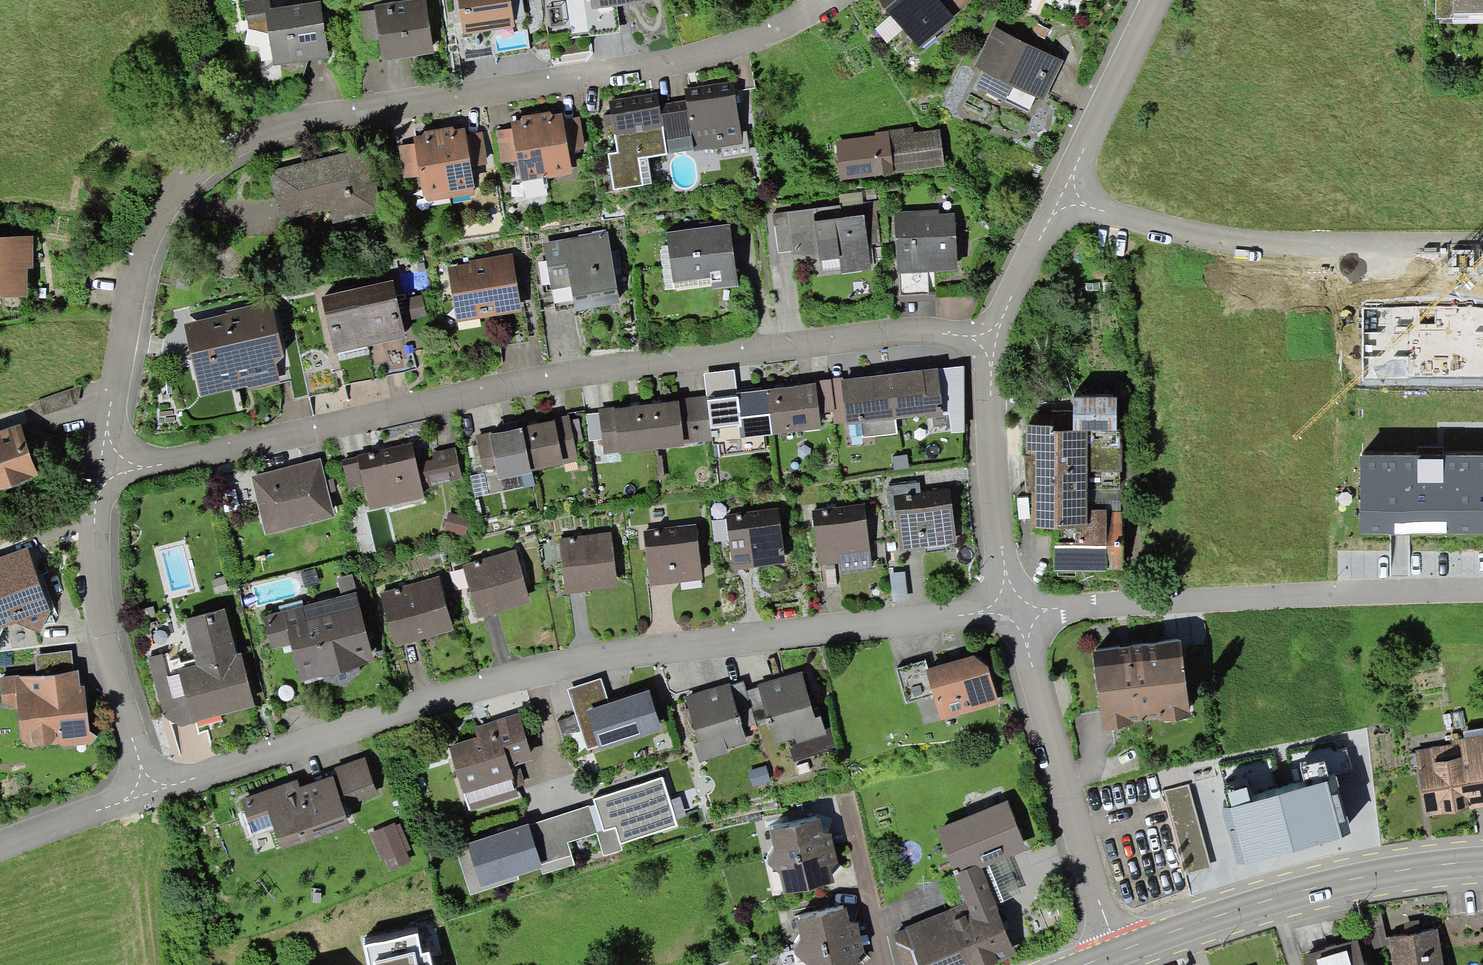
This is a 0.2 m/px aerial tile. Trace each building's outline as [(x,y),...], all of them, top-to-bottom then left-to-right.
[(243,0),(246,21),(247,20),(249,29),(269,33),(274,65),(329,57),(321,0),(271,8),(270,0),(246,0),(243,0)] [(374,5),(375,10),(379,39),(382,60),(434,52),(426,0),(411,0),(408,1),(374,5)] [(463,34),(515,27),(511,0),(458,0),(463,34)] [(591,9),(653,0),(590,0),(591,9)] [(879,1),(891,15),(903,29),(920,49),(956,18),(954,16),(942,2),(940,0),(880,0),(879,1)] [(942,2),(954,16),(971,0),(944,0),(942,2)] [(1436,18),(1440,18),(1440,24),(1482,23),(1482,0),(1436,0),(1436,18)] [(379,39),(375,10),(357,13),(361,42),(379,39)] [(903,29),(891,15),(875,29),(887,43),(903,29)] [(1049,29),(1036,23),(1030,36),(1043,42),(1049,29)] [(1063,61),(993,27),(974,67),(983,72),(976,88),(1028,113),(1036,97),(1044,101),(1063,61)] [(685,89),(686,100),(693,150),(694,152),(721,148),(723,158),(750,154),(747,131),(741,132),(733,82),(685,89)] [(658,94),(608,101),(616,152),(607,153),(613,190),(643,186),(639,159),(648,158),(667,155),(667,154),(659,104),(658,94)] [(659,104),(667,154),(693,150),(686,100),(659,104)] [(550,112),(536,114),(546,177),(572,172),(568,151),(563,120),(562,113),(553,114),(550,112)] [(521,181),(546,177),(536,114),(522,116),(520,120),(511,121),(512,128),(517,161),(521,181)] [(579,117),(563,120),(568,151),(584,148),(579,117)] [(453,126),(439,128),(450,198),(475,194),(473,187),(474,187),(472,167),(466,135),(465,127),(456,129),(453,126)] [(426,202),(450,198),(439,128),(424,131),(423,135),(413,137),(414,144),(419,176),(423,196),(425,195),(426,202)] [(501,163),(517,161),(512,128),(496,131),(501,163)] [(837,144),(835,144),(840,180),(945,167),(940,129),(914,132),(913,128),(875,132),(875,135),(836,140),(837,144)] [(482,132),(466,135),(472,167),(487,164),(482,132)] [(419,176),(414,144),(399,146),(404,178),(419,176)] [(363,148),(267,171),(280,221),(329,210),(332,224),(379,213),(363,148)] [(639,159),(643,186),(652,184),(648,158),(639,159)] [(862,191),(863,200),(877,199),(875,189),(862,190),(862,191)] [(839,194),(840,206),(863,203),(863,200),(862,191),(839,194)] [(792,254),(819,258),(820,261),(822,261),(839,258),(841,268),(842,274),(871,271),(868,244),(880,243),(875,201),(863,203),(840,206),(786,212),(792,251),(792,254)] [(938,210),(894,212),(897,274),(899,274),(934,272),(957,271),(955,213),(938,214),(938,210)] [(792,251),(786,212),(772,214),(778,253),(792,251)] [(730,224),(666,232),(673,283),(711,278),(712,284),(713,291),(739,287),(730,224)] [(607,232),(543,244),(551,290),(571,287),(575,311),(620,303),(607,232)] [(0,235),(0,296),(27,297),(27,267),(34,267),(34,236),(0,235)] [(470,263),(448,267),(457,322),(522,311),(513,253),(470,260),(470,263)] [(839,258),(822,261),(823,270),(841,268),(839,258)] [(936,294),(934,272),(899,274),(900,296),(936,294)] [(711,278),(673,283),(674,290),(712,284),(711,278)] [(393,280),(356,288),(370,346),(407,337),(393,280)] [(367,346),(370,346),(356,288),(321,297),(335,354),(338,353),(367,346)] [(421,295),(404,299),(408,320),(426,316),(421,295)] [(226,313),(184,324),(202,397),(249,385),(250,390),(280,384),(276,364),(284,357),(272,300),(226,311),(226,313)] [(1362,307),(1362,388),(1482,388),(1482,307),(1362,307)] [(369,354),(367,346),(338,353),(340,361),(369,354)] [(964,366),(937,369),(943,415),(949,414),(951,434),(965,432),(964,366)] [(937,367),(889,374),(895,419),(926,415),(926,419),(944,416),(943,415),(937,369),(937,367)] [(734,370),(704,374),(707,396),(708,399),(735,396),(735,393),(737,393),(734,370)] [(861,423),(895,419),(889,374),(841,380),(846,423),(847,425),(861,423)] [(814,381),(815,383),(816,383),(819,413),(832,412),(834,424),(846,423),(841,380),(840,378),(814,381)] [(815,383),(766,389),(772,434),(821,428),(819,413),(816,383),(815,383)] [(77,405),(81,385),(38,401),(43,416),(77,405)] [(763,435),(772,434),(766,389),(737,393),(735,393),(735,396),(739,426),(740,438),(763,435)] [(677,399),(677,401),(679,401),(684,444),(713,441),(712,428),(739,426),(735,396),(708,399),(707,396),(677,399)] [(1073,398),(1073,431),(1116,432),(1116,399),(1073,398)] [(677,401),(645,405),(651,449),(684,445),(684,444),(679,401),(677,401)] [(618,453),(651,449),(645,405),(613,409),(618,453)] [(618,453),(613,409),(613,407),(599,409),(604,455),(618,453)] [(522,427),(522,428),(531,472),(564,465),(563,464),(578,461),(568,416),(553,419),(554,420),(522,427)] [(895,419),(861,423),(863,437),(897,434),(895,419)] [(0,431),(0,489),(37,476),(20,424),(0,431)] [(1053,426),(1027,425),(1026,493),(1032,493),(1032,529),(1076,529),(1076,543),(1055,543),(1054,571),(1107,572),(1107,569),(1122,570),(1122,514),(1120,514),(1120,472),(1121,472),(1121,432),(1116,432),(1073,431),(1053,431),(1053,426)] [(765,450),(763,435),(740,438),(739,426),(712,428),(713,441),(713,445),(719,445),(720,456),(765,450)] [(522,428),(489,434),(496,469),(498,480),(531,472),(522,428)] [(496,469),(489,434),(475,436),(483,471),(496,469)] [(416,463),(412,443),(342,460),(348,489),(363,486),(369,510),(424,498),(422,488),(416,463)] [(433,459),(416,463),(422,488),(462,479),(455,447),(432,452),(433,459)] [(908,455),(892,457),(894,470),(909,468),(908,455)] [(1361,456),(1361,535),(1482,534),(1482,456),(1361,456)] [(335,517),(329,493),(326,481),(320,459),(250,477),(265,535),(335,517)] [(488,494),(484,473),(471,476),(475,497),(488,494)] [(334,479),(326,481),(329,493),(337,491),(334,479)] [(922,507),(919,484),(887,487),(891,521),(896,521),(895,511),(922,507)] [(865,503),(812,511),(818,566),(840,563),(841,574),(872,571),(865,503)] [(922,507),(895,511),(896,521),(900,551),(957,543),(952,503),(922,507)] [(779,508),(725,515),(732,570),(786,563),(779,508)] [(470,517),(448,512),(443,531),(465,537),(470,517)] [(696,525),(643,530),(650,586),(702,579),(696,525)] [(611,532),(559,538),(566,594),(618,587),(611,532)] [(27,547),(0,557),(0,629),(3,628),(16,623),(39,633),(51,611),(27,547)] [(516,550),(463,564),(478,618),(530,603),(516,550)] [(319,583),(315,569),(300,573),(305,588),(319,583)] [(905,572),(890,573),(893,602),(908,601),(905,572)] [(342,596),(357,592),(352,575),(337,579),(342,596)] [(440,578),(380,594),(395,646),(454,630),(440,578)] [(342,596),(264,616),(273,650),(291,645),(301,681),(374,663),(357,592),(342,596)] [(163,654),(148,657),(165,719),(181,726),(255,706),(241,652),(236,652),(224,609),(185,620),(197,664),(166,671),(163,654)] [(1180,641),(1092,652),(1102,730),(1133,726),(1133,723),(1158,719),(1159,722),(1190,718),(1180,641)] [(37,675),(74,671),(71,651),(35,655),(37,675)] [(983,652),(928,669),(925,670),(933,696),(941,720),(999,704),(983,652)] [(907,703),(933,696),(925,670),(928,669),(926,661),(896,669),(907,703)] [(0,677),(0,679),(3,703),(11,709),(18,708),(22,740),(30,747),(58,744),(62,746),(91,743),(98,737),(89,732),(85,686),(80,687),(78,670),(74,671),(37,675),(0,677)] [(769,725),(776,744),(787,741),(794,761),(840,747),(833,727),(826,730),(821,717),(816,719),(803,672),(758,685),(758,688),(767,722),(767,726),(769,725)] [(601,678),(568,689),(576,715),(581,731),(587,750),(599,746),(601,751),(661,731),(649,690),(609,702),(601,678)] [(743,729),(756,725),(746,691),(744,682),(730,687),(743,729)] [(729,684),(685,697),(699,742),(694,744),(699,763),(729,753),(728,749),(747,743),(743,729),(730,687),(729,684)] [(756,726),(767,722),(758,688),(746,691),(756,725),(756,726)] [(477,738),(449,746),(469,812),(519,797),(516,787),(525,784),(519,764),(534,760),(519,713),(474,728),(477,738)] [(581,731),(576,715),(558,721),(563,737),(581,731)] [(1464,738),(1482,735),(1482,728),(1463,731),(1464,738)] [(1425,816),(1482,807),(1482,735),(1464,738),(1449,741),(1450,745),(1415,750),(1425,816)] [(599,746),(587,750),(589,755),(601,751),(599,746)] [(298,779),(241,799),(248,821),(249,821),(269,814),(273,826),(281,850),(350,826),(343,807),(378,795),(364,757),(334,767),(336,775),(300,787),(298,779)] [(770,781),(766,766),(748,771),(753,786),(770,781)] [(1335,777),(1221,809),(1237,866),(1351,833),(1335,777)] [(595,804),(604,831),(616,828),(621,844),(677,826),(676,819),(670,801),(663,778),(594,799),(595,804)] [(1189,784),(1164,791),(1185,874),(1210,868),(1189,784)] [(679,798),(670,801),(676,819),(686,816),(679,798)] [(937,830),(954,874),(976,865),(982,869),(1006,858),(1027,849),(1007,801),(937,830)] [(595,804),(529,825),(542,865),(572,856),(568,843),(597,833),(604,855),(623,850),(621,844),(616,828),(604,831),(595,804)] [(249,821),(253,832),(273,826),(269,814),(249,821)] [(768,861),(768,863),(834,847),(831,833),(824,832),(820,818),(769,830),(774,850),(768,861)] [(395,822),(370,833),(381,860),(385,859),(390,870),(412,862),(407,851),(412,849),(401,824),(397,826),(395,822)] [(529,825),(529,824),(455,848),(471,895),(519,879),(518,876),(540,868),(543,868),(542,865),(529,825)] [(838,862),(834,847),(768,863),(769,866),(779,873),(784,894),(835,883),(831,869),(838,862)] [(542,875),(574,866),(572,856),(542,865),(543,868),(540,868),(542,875)] [(1020,894),(1006,858),(982,869),(996,905),(1020,894)] [(894,934),(904,964),(994,964),(1016,956),(996,905),(982,869),(976,865),(954,874),(966,902),(904,928),(905,929),(894,934)] [(1386,939),(1378,905),(1363,908),(1375,949),(1389,945),(1388,938),(1386,939)] [(794,951),(795,953),(860,938),(857,924),(849,921),(847,908),(796,921),(800,940),(794,951)] [(1404,923),(1407,935),(1422,932),(1419,920),(1404,923)] [(1388,938),(1389,945),(1393,964),(1443,964),(1437,930),(1422,932),(1407,935),(1388,938)] [(364,944),(369,964),(431,964),(428,954),(421,955),(417,933),(364,944)] [(860,938),(795,953),(795,955),(806,964),(859,964),(857,959),(864,952),(860,938)] [(1303,955),(1306,964),(1364,964),(1357,940),(1303,955)]
